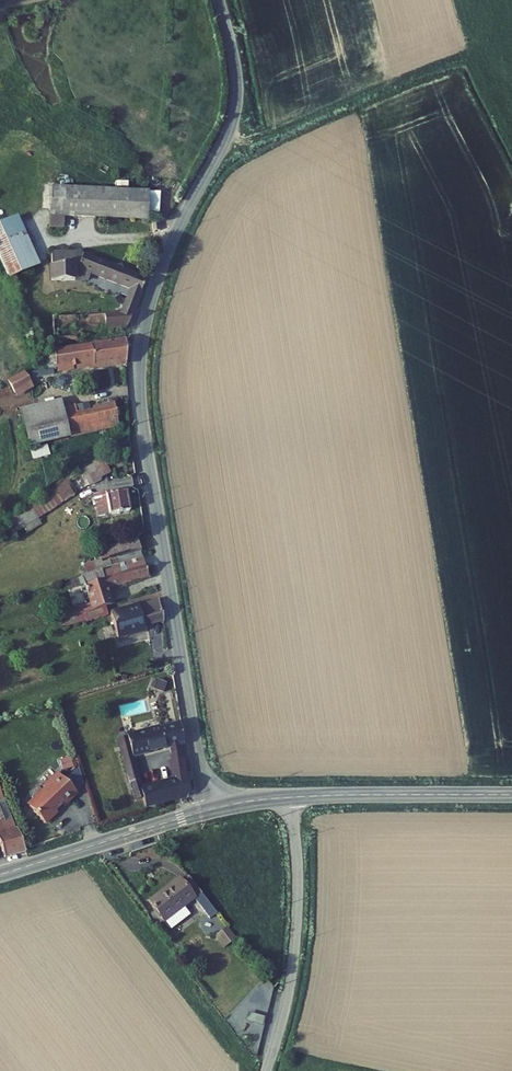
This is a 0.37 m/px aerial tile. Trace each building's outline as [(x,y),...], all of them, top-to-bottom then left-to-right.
[(45,192),(44,220),(145,222),(145,194),(45,192)] [(6,281),(37,269),(16,219),(0,226),(0,266),(6,281)] [(52,251),(51,280),(54,281),(89,282),(91,276),(128,289),(119,316),(81,315),(80,328),(127,330),(130,321),(135,321),(145,293),(145,276),(75,252),(52,251)] [(55,356),(60,376),(127,361),(127,338),(55,356)] [(43,358),(48,379),(60,376),(55,356),(43,358)] [(8,380),(17,397),(35,388),(25,370),(8,380)] [(20,403),(27,442),(68,435),(63,411),(60,395),(20,403)] [(63,411),(68,435),(119,424),(115,403),(63,411)] [(120,451),(112,456),(117,465),(126,459),(120,451)] [(37,518),(78,495),(71,482),(4,520),(13,535),(24,529),(27,533),(41,525),(37,518)] [(98,510),(99,513),(119,508),(115,489),(103,492),(103,489),(94,491),(97,505),(95,505),(96,511),(98,510)] [(123,605),(120,595),(104,599),(107,610),(123,605)] [(109,621),(115,644),(140,638),(139,634),(160,629),(157,608),(109,621)] [(109,735),(123,799),(130,798),(131,802),(176,794),(174,781),(183,780),(179,758),(170,760),(171,772),(167,772),(168,776),(137,782),(131,755),(167,748),(177,747),(181,746),(177,724),(120,733),(117,731),(111,733),(109,735)] [(167,748),(170,760),(179,758),(177,747),(167,748)] [(74,756),(60,761),(63,771),(77,766),(74,756)] [(2,759),(0,760),(0,783),(11,778),(2,759)] [(46,825),(79,794),(59,772),(26,804),(46,825)] [(38,840),(16,791),(7,795),(18,820),(8,825),(17,846),(38,840)] [(10,848),(0,826),(0,851),(10,848)] [(154,889),(172,911),(185,901),(183,898),(200,885),(202,888),(211,882),(197,863),(188,870),(185,865),(154,889)] [(219,893),(211,882),(202,888),(211,899),(219,893)] [(172,911),(180,921),(193,911),(185,901),(172,911)] [(215,937),(224,948),(236,938),(227,927),(215,937)]
